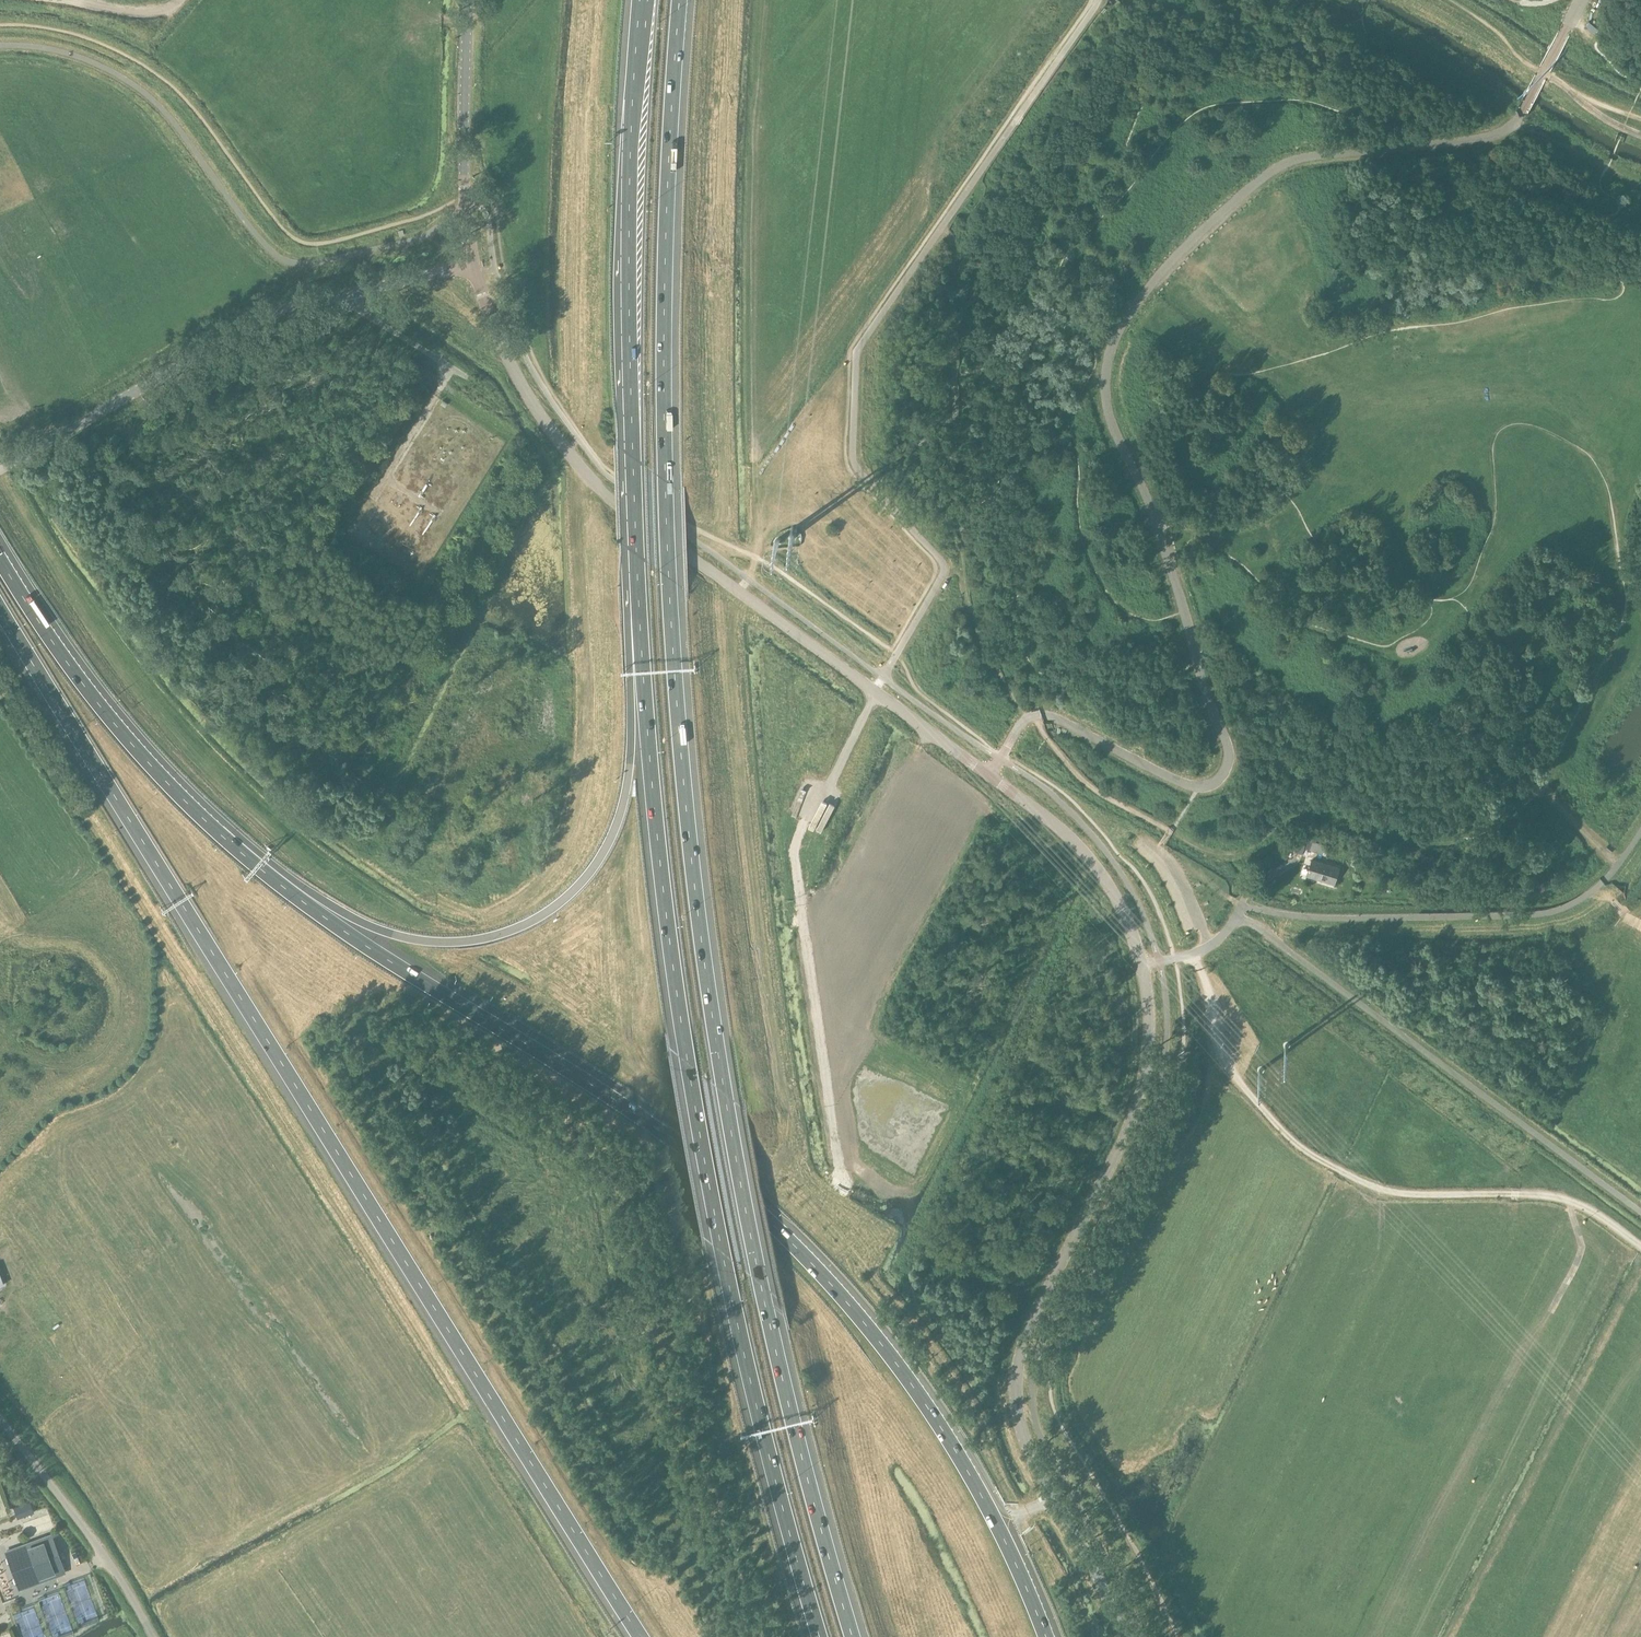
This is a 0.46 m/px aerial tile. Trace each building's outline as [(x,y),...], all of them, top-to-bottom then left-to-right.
[(1326,846),(1321,845),(1321,843),(1312,841),(1310,849),(1323,853),(1326,846)] [(1339,867),(1312,859),(1307,875),(1334,883),(1339,867)] [(30,1500),(13,1507),(17,1518),(34,1511),(30,1500)] [(19,1591),(66,1573),(52,1533),(4,1550),(19,1591)] [(74,1563),(69,1551),(64,1553),(69,1565),(74,1563)]
